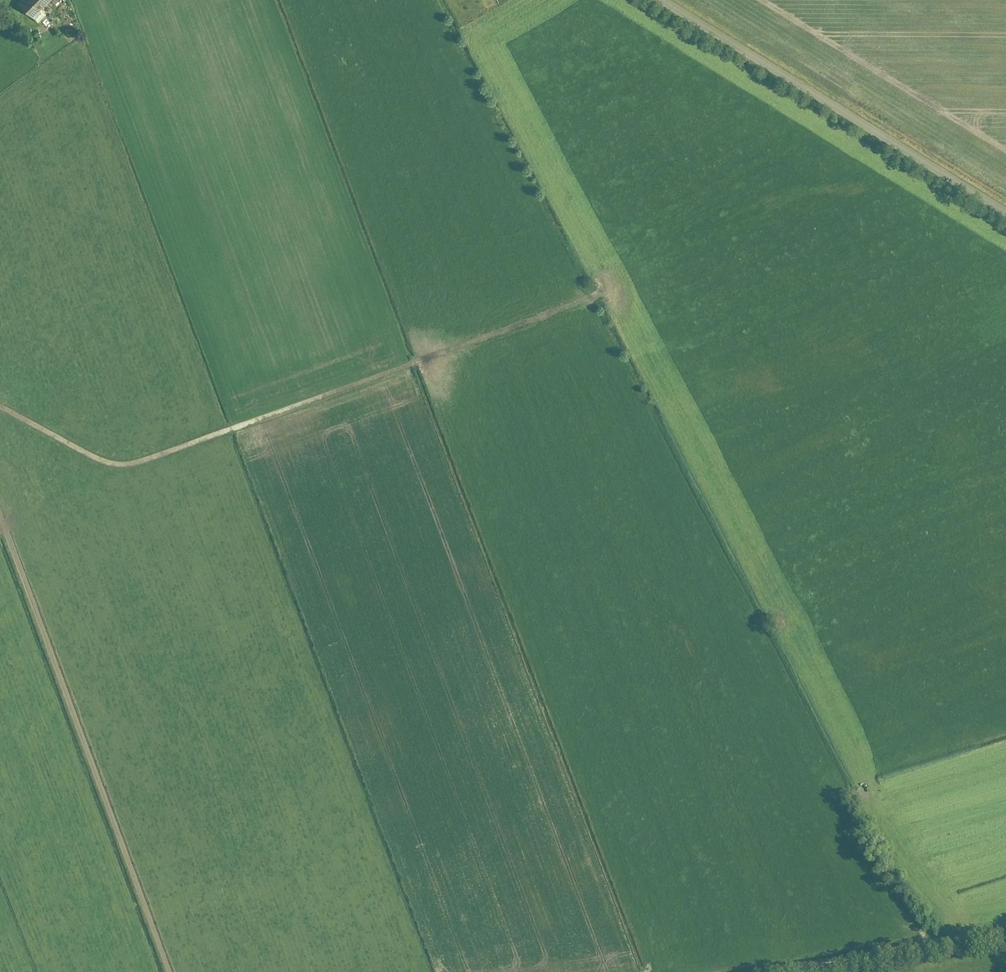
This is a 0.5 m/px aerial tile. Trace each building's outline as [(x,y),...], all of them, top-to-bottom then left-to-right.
[(32,17),(38,22),(46,14),(40,9),(48,0),(22,0),(18,4),(32,17)] [(9,24),(17,36),(29,28),(21,16),(9,24)]
